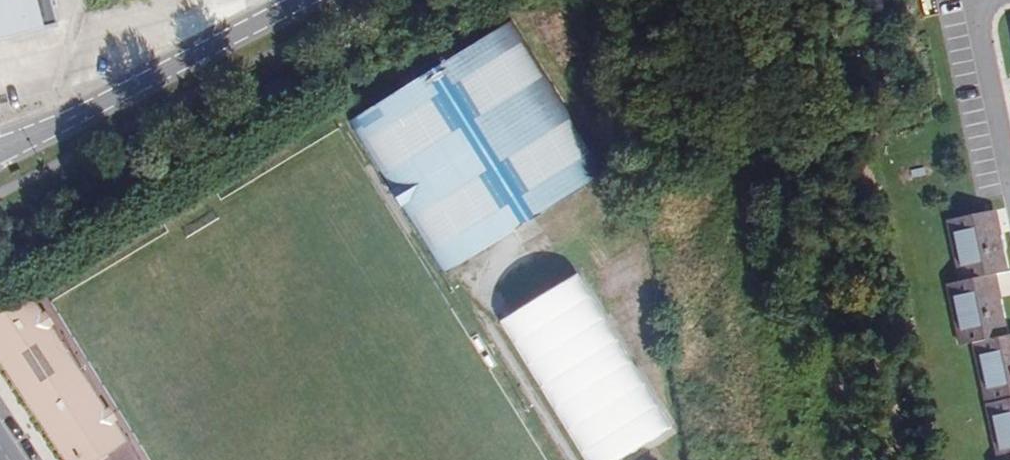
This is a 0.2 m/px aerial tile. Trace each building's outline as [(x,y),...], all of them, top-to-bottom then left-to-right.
[(55,20),(50,0),(0,0),(0,34),(55,20)] [(605,174),(508,21),(346,123),(390,191),(388,193),(398,209),(400,208),(443,276),(605,174)] [(184,199),(176,187),(165,193),(173,206),(184,199)] [(1006,335),(992,274),(1005,272),(992,210),(947,220),(960,282),(947,284),(960,345),(973,342),(999,459),(1009,459),(1009,334),(1006,335)] [(500,322),(587,459),(623,459),(670,431),(575,277),(500,322)] [(62,459),(100,459),(127,442),(29,294),(0,313),(0,366),(62,459)]
